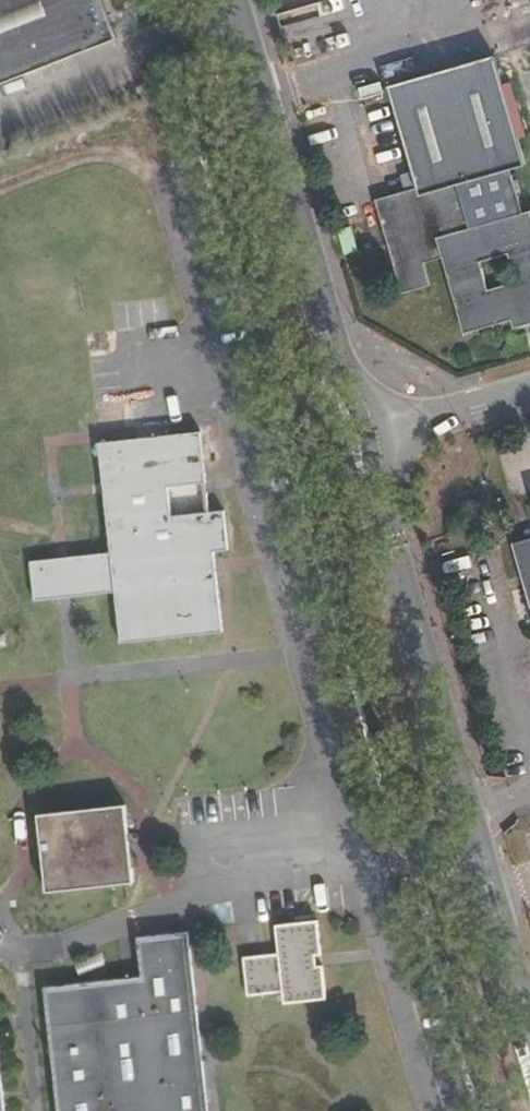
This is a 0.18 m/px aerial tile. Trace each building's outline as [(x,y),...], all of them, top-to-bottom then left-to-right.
[(117,39),(102,0),(0,0),(0,85),(117,39)] [(484,226),(469,230),(457,185),(471,180),(490,174),(525,164),(494,55),(390,86),(418,186),(420,192),(409,196),(407,188),(376,197),(402,289),(430,281),(424,259),(444,254),(466,328),(511,315),(529,310),(529,212),(502,220),(484,226)] [(380,80),(360,86),(363,96),(382,89),(380,80)] [(502,220),(490,174),(471,180),(484,226),(502,220)] [(420,192),(418,186),(407,188),(409,196),(420,192)] [(511,315),(514,326),(529,321),(529,310),(511,315)] [(111,552),(30,561),(35,601),(115,593),(121,643),(223,632),(215,551),(229,549),(224,510),(172,516),(169,487),(207,483),(201,431),(99,442),(111,552)] [(529,601),(529,537),(513,541),(529,601)] [(126,804),(38,814),(47,892),(134,882),(126,804)] [(279,953),(243,957),(248,996),(283,992),(284,1003),(327,999),(323,965),(317,966),(315,955),(321,955),(318,920),(275,925),(279,953)] [(43,987),(44,987),(57,1110),(208,1110),(188,931),(137,937),(141,976),(43,987)]
